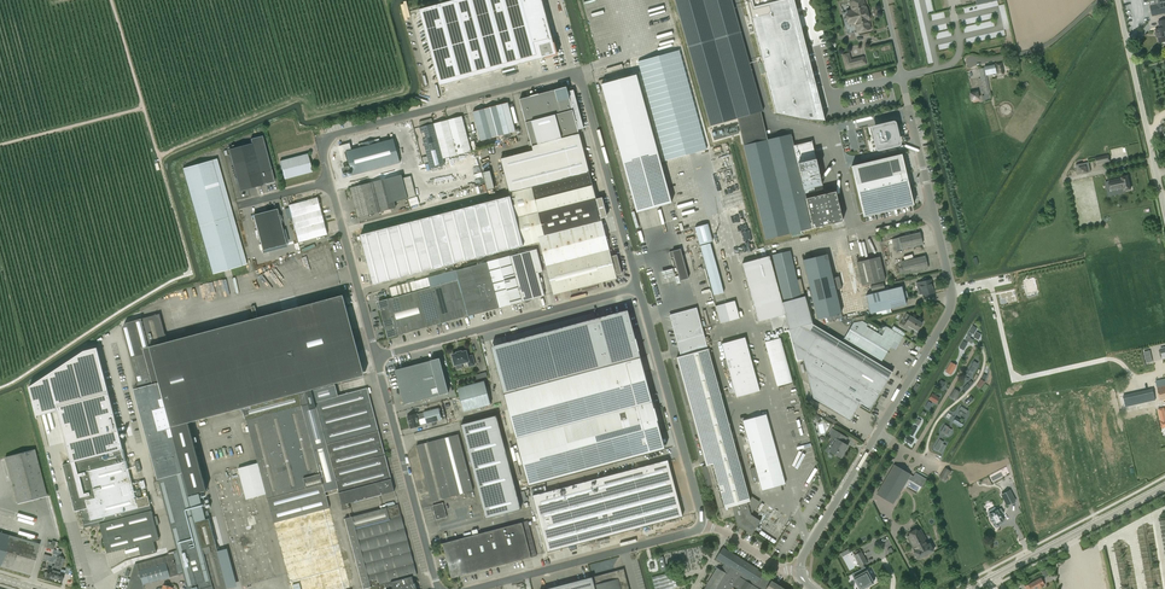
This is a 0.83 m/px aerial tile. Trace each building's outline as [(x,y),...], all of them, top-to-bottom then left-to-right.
[(419,10),(439,86),(556,55),(542,0),(455,0),(419,10)] [(740,32),(731,0),(675,0),(688,47),(710,126),(737,118),(744,145),(743,145),(765,239),(813,228),(842,221),(836,191),(813,197),(806,198),(805,194),(823,189),(822,185),(816,159),(812,141),(794,146),(791,134),(768,140),(761,112),(763,111),(740,32)] [(775,113),(819,122),(787,0),(747,0),(775,113)] [(865,7),(864,0),(858,0),(850,2),(852,10),(847,11),(850,25),(855,24),(857,32),(871,29),(869,20),(870,20),(866,7),(865,7)] [(1164,12),(1164,0),(1149,0),(1150,2),(1155,1),(1157,14),(1164,12)] [(932,20),(945,17),(944,11),(930,14),(932,20)] [(1158,21),(1159,28),(1155,29),(1156,35),(1157,35),(1159,43),(1164,42),(1164,19),(1158,21)] [(816,23),(809,24),(819,72),(821,72),(824,86),(829,85),(816,23)] [(950,29),(935,33),(937,39),(952,35),(950,29)] [(849,51),(842,53),(846,69),(867,64),(864,55),(851,59),(849,51)] [(642,58),(644,64),(658,61),(657,54),(642,58)] [(984,91),(985,95),(982,96),(983,101),(991,99),(990,94),(987,75),(996,73),(997,72),(997,75),(1004,73),(1001,62),(988,65),(988,66),(984,67),(984,68),(978,69),(980,78),(978,79),(981,92),(984,91)] [(671,203),(636,75),(601,84),(636,212),(671,203)] [(653,122),(670,119),(660,76),(643,80),(653,122)] [(566,87),(519,99),(532,146),(579,133),(578,130),(583,128),(573,90),(567,92),(566,87)] [(980,99),(979,98),(978,91),(977,91),(970,93),(969,93),(969,94),(971,101),(979,100),(979,99),(980,99)] [(508,102),(488,108),(496,137),(515,132),(508,102)] [(496,137),(488,108),(480,110),(488,139),(496,137)] [(488,139),(480,110),(473,112),(480,141),(488,139)] [(447,120),(456,155),(471,151),(462,116),(447,120)] [(442,159),(443,158),(456,155),(447,120),(433,124),(442,159)] [(445,164),(443,158),(442,159),(433,124),(419,127),(430,168),(445,164)] [(896,136),(895,132),(895,131),(893,124),(880,127),(880,126),(875,128),(874,128),(876,138),(876,139),(877,143),(878,148),(886,146),(886,147),(892,145),(893,145),(898,144),(897,136),(896,136)] [(845,133),(849,150),(871,145),(867,127),(845,133)] [(513,208),(521,237),(522,241),(567,229),(601,221),(601,218),(607,217),(602,197),(596,199),(579,133),(532,146),(533,151),(500,159),(509,192),(510,195),(511,198),(512,202),(513,207),(513,208)] [(274,182),(271,170),(262,136),(251,139),(252,143),(229,149),(240,191),(263,185),(274,182)] [(362,143),(363,147),(346,151),(352,175),(400,163),(393,139),(376,143),(375,139),(362,143)] [(678,152),(664,156),(666,163),(680,159),(678,152)] [(280,161),(285,179),(312,172),(307,154),(280,161)] [(1108,154),(1096,157),(1097,164),(1110,161),(1108,154)] [(913,203),(901,156),(854,167),(865,215),(913,203)] [(212,274),(246,265),(235,224),(230,226),(222,196),(227,194),(217,159),(183,168),(212,274)] [(1088,163),(1075,166),(1077,175),(1091,172),(1088,163)] [(494,186),(490,168),(482,170),(487,188),(494,186)] [(358,217),(379,212),(396,208),(395,202),(415,196),(409,176),(402,178),(401,175),(372,182),(350,188),(358,217)] [(1128,176),(1121,178),(1108,180),(1109,188),(1123,186),(1124,190),(1131,188),(1128,176)] [(730,219),(747,216),(743,197),(742,198),(738,180),(722,183),(730,219)] [(462,205),(488,199),(481,186),(478,187),(474,186),(457,190),(467,192),(469,200),(465,199),(464,204),(455,201),(455,203),(453,200),(451,200),(450,195),(443,196),(440,198),(441,200),(443,205),(443,206),(450,208),(455,207),(459,205),(462,205)] [(522,246),(509,195),(359,234),(373,284),(522,246)] [(288,205),(298,242),(327,235),(318,198),(288,205)] [(421,208),(423,215),(431,213),(430,206),(427,206),(427,202),(418,204),(419,208),(421,208)] [(262,251),(286,244),(277,209),(253,215),(262,251)] [(567,229),(522,241),(523,246),(540,242),(553,295),(571,290),(572,293),(579,291),(578,288),(615,279),(617,280),(620,274),(622,274),(617,255),(611,256),(601,221),(567,229)] [(695,227),(700,245),(713,241),(708,224),(695,227)] [(898,238),(891,239),(894,251),(901,249),(922,244),(920,232),(898,238)] [(714,295),(724,292),(710,243),(700,246),(714,295)] [(544,295),(537,269),(542,268),(536,248),(510,256),(522,301),(544,295)] [(305,249),(283,264),(292,277),(311,264),(307,259),(310,256),(305,249)] [(671,258),(674,257),(680,280),(688,278),(681,249),(669,252),(671,258)] [(836,291),(842,289),(839,277),(833,279),(827,254),(803,260),(817,319),(841,313),(836,291)] [(510,256),(483,263),(496,309),(522,301),(510,256)] [(742,264),(758,322),(785,314),(769,256),(742,264)] [(901,261),(901,262),(897,263),(900,274),(904,273),(904,274),(928,268),(925,256),(901,261)] [(885,280),(880,257),(856,262),(862,286),(885,280)] [(802,298),(793,262),(775,266),(784,303),(802,298)] [(462,292),(468,316),(487,311),(496,309),(483,263),(475,265),(455,270),(461,292),(462,292)] [(661,270),(664,279),(676,275),(673,267),(661,270)] [(446,272),(459,318),(468,316),(462,292),(461,292),(455,270),(446,272)] [(428,277),(441,323),(459,318),(446,272),(428,277)] [(854,273),(850,275),(854,287),(858,286),(854,273)] [(414,281),(426,327),(441,323),(428,277),(414,281)] [(927,278),(914,281),(915,287),(914,287),(916,293),(917,292),(919,297),(932,294),(930,288),(931,288),(930,283),(928,284),(927,278)] [(414,281),(394,286),(407,332),(426,327),(414,281)] [(394,286),(390,288),(392,297),(389,298),(398,335),(406,332),(394,286)] [(902,286),(866,295),(870,314),(906,305),(902,286)] [(167,514),(178,552),(183,573),(188,588),(225,588),(227,588),(209,518),(206,519),(199,493),(188,496),(187,492),(206,487),(189,422),(243,407),(299,393),(364,375),(342,295),(167,342),(160,314),(121,324),(138,388),(134,389),(158,479),(167,514)] [(397,335),(388,299),(378,301),(384,323),(382,324),(384,329),(385,328),(388,337),(397,335)] [(725,303),(730,321),(740,318),(735,301),(725,303)] [(669,315),(680,356),(676,357),(706,465),(701,467),(707,486),(712,485),(720,517),(723,519),(735,515),(737,524),(752,534),(755,530),(757,531),(758,529),(756,528),(761,521),(751,515),(760,502),(753,497),(749,498),(708,349),(696,307),(669,315)] [(628,308),(578,322),(582,334),(541,345),(544,356),(551,380),(638,357),(632,333),(635,332),(628,308)] [(909,316),(905,323),(901,321),(899,326),(905,330),(908,326),(917,332),(922,323),(909,316)] [(853,323),(844,338),(882,361),(892,343),(898,346),(903,337),(887,327),(882,336),(866,327),(868,324),(862,321),(853,323)] [(891,329),(904,336),(906,333),(893,326),(891,329)] [(869,411),(879,395),(888,379),(817,336),(803,358),(807,373),(822,382),(813,398),(849,420),(859,404),(869,411)] [(760,391),(745,337),(721,344),(736,397),(760,391)] [(792,382),(780,337),(765,342),(777,386),(792,382)] [(466,351),(452,354),(453,357),(452,358),(453,362),(454,362),(455,364),(467,361),(469,367),(475,365),(472,356),(467,357),(466,351)] [(640,356),(638,357),(551,380),(514,390),(504,392),(514,430),(550,421),(650,394),(640,356)] [(404,404),(448,392),(439,358),(430,360),(430,361),(395,370),(404,404)] [(485,372),(474,375),(475,380),(487,376),(485,372)] [(106,378),(62,389),(77,451),(79,459),(67,463),(85,529),(97,525),(106,554),(142,546),(144,553),(157,550),(156,543),(161,542),(149,496),(136,501),(106,378)] [(1156,380),(1157,388),(1160,399),(1164,398),(1164,378),(1156,380)] [(485,381),(457,388),(463,411),(491,404),(485,381)] [(920,385),(916,382),(912,389),(916,392),(920,385)] [(243,407),(258,463),(238,468),(240,476),(233,478),(231,470),(213,475),(242,584),(275,575),(266,541),(254,497),(266,494),(291,588),(351,588),(349,580),(351,579),(352,577),(349,564),(347,563),(344,564),(343,560),(346,560),(347,558),(346,552),(344,550),(341,551),(325,492),(337,488),(342,504),(341,504),(342,510),(350,508),(349,503),(394,491),(367,388),(338,396),(335,385),(299,394),(299,393),(243,407)] [(1128,407),(1156,400),(1155,393),(1126,400),(1128,407)] [(562,464),(565,476),(665,449),(650,394),(550,421),(562,464)] [(433,425),(436,424),(435,421),(441,420),(438,408),(423,412),(424,413),(417,415),(416,414),(407,416),(410,428),(420,425),(417,418),(424,416),(427,424),(432,422),(433,425)] [(490,414),(460,422),(485,516),(516,509),(490,414)] [(766,414),(743,420),(762,490),(785,484),(766,414)] [(550,421),(514,430),(529,486),(565,476),(562,464),(550,421)] [(848,446),(844,443),(847,438),(832,428),(828,435),(836,440),(829,451),(841,458),(848,446)] [(416,445),(431,502),(473,491),(458,434),(416,445)] [(5,457),(17,504),(47,496),(35,449),(5,457)] [(595,542),(594,540),(682,516),(667,460),(533,495),(548,552),(589,541),(590,543),(595,542)] [(876,493),(893,503),(910,474),(893,464),(876,493)] [(807,489),(814,474),(810,472),(803,487),(807,489)] [(1006,492),(1005,494),(1009,505),(1017,502),(1013,490),(1006,492)] [(432,505),(436,520),(447,517),(443,503),(432,505)] [(398,504),(345,518),(363,588),(417,588),(415,583),(414,583),(412,576),(417,575),(398,504)] [(990,512),(989,513),(994,525),(994,526),(997,527),(999,526),(999,524),(1004,522),(1001,513),(1004,512),(1002,508),(999,509),(999,508),(998,509),(996,506),(989,509),(990,512)] [(509,525),(518,560),(537,556),(528,521),(509,525)] [(473,535),(442,543),(451,578),(518,560),(509,525),(479,534),(477,529),(472,530),(473,535)] [(929,543),(928,544),(920,530),(907,537),(915,551),(914,552),(918,559),(933,551),(933,550),(936,548),(934,543),(930,545),(929,543)] [(31,575),(40,544),(0,532),(0,566),(31,575)] [(56,542),(52,541),(52,542),(48,541),(46,547),(54,550),(56,542)] [(716,558),(725,564),(722,570),(717,567),(706,585),(713,588),(732,588),(734,586),(739,588),(785,588),(762,575),(763,573),(757,570),(758,569),(723,547),(721,549),(716,558)] [(44,573),(44,574),(45,575),(46,576),(45,577),(54,579),(56,571),(57,567),(57,566),(60,556),(61,551),(59,550),(58,550),(56,555),(54,565),(55,565),(54,567),(52,566),(51,569),(48,568),(47,572),(46,572),(45,572),(44,573)] [(156,558),(135,564),(127,588),(143,588),(144,584),(170,577),(178,574),(183,573),(178,552),(156,558)] [(854,555),(859,566),(866,562),(860,552),(854,555)] [(664,555),(657,557),(660,571),(667,570),(664,555)] [(56,571),(54,579),(62,582),(64,573),(60,572),(61,569),(61,567),(63,567),(65,559),(63,558),(64,557),(60,556),(57,566),(57,567),(56,571)] [(853,578),(859,588),(862,588),(865,587),(865,588),(869,586),(868,585),(873,583),(873,582),(867,571),(867,570),(867,571),(866,570),(865,571),(864,568),(859,570),(861,573),(854,577),(853,577),(853,578)] [(624,569),(544,588),(630,588),(624,569)] [(652,577),(655,588),(668,588),(677,587),(673,571),(652,577)] [(1037,588),(1038,588),(1044,585),(1040,578),(1024,586),(1026,588),(1035,588),(1037,588)]
